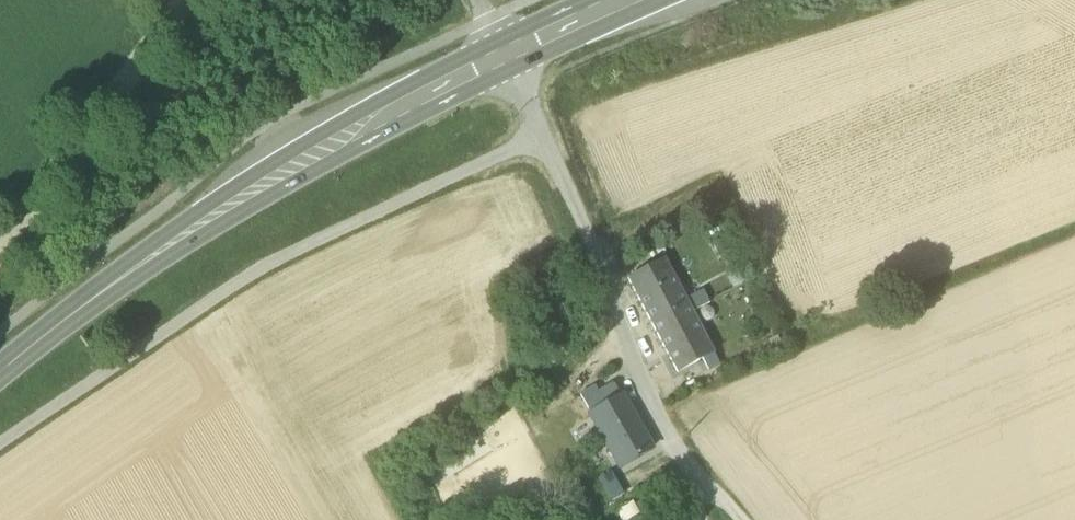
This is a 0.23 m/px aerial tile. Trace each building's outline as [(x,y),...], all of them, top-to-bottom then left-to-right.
[(628,279),(677,373),(702,360),(712,355),(691,314),(677,288),(663,261),(628,279)] [(747,282),(740,268),(725,275),(732,289),(747,282)] [(677,288),(691,314),(707,305),(694,279),(677,288)] [(702,360),(707,370),(717,365),(712,355),(702,360)] [(573,401),(583,419),(589,416),(620,398),(614,386),(599,394),(596,389),(573,401)] [(589,416),(618,469),(649,451),(620,398),(589,416)] [(456,470),(447,455),(434,462),(443,478),(456,470)] [(598,479),(610,501),(620,495),(608,474),(598,479)] [(615,511),(620,519),(629,519),(639,514),(632,501),(615,511)]
